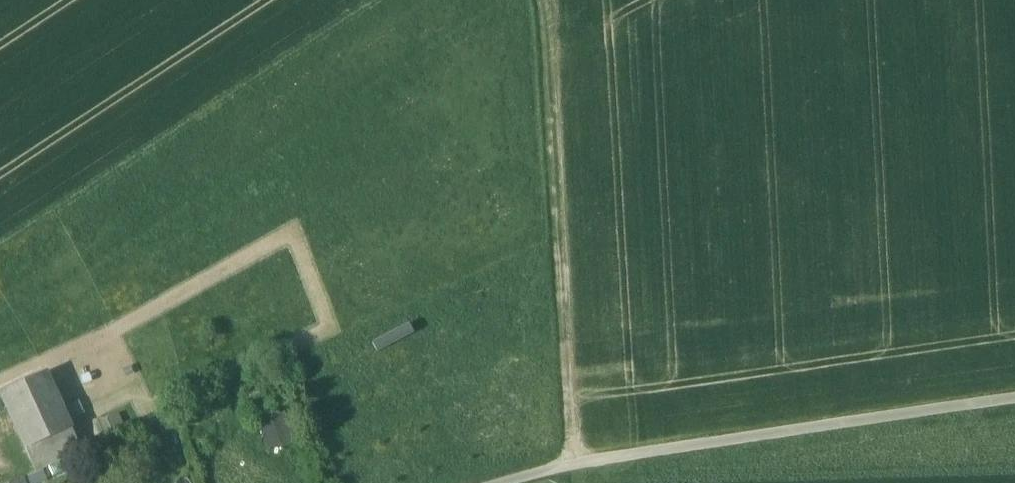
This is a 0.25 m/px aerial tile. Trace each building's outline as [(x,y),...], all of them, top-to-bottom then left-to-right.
[(47,372),(1,392),(26,449),(72,429),(47,372)] [(268,453),(296,442),(286,415),(258,425),(268,453)] [(72,429),(26,449),(36,471),(82,451),(72,429)] [(24,477),(26,482),(37,482),(33,473),(24,477)]
